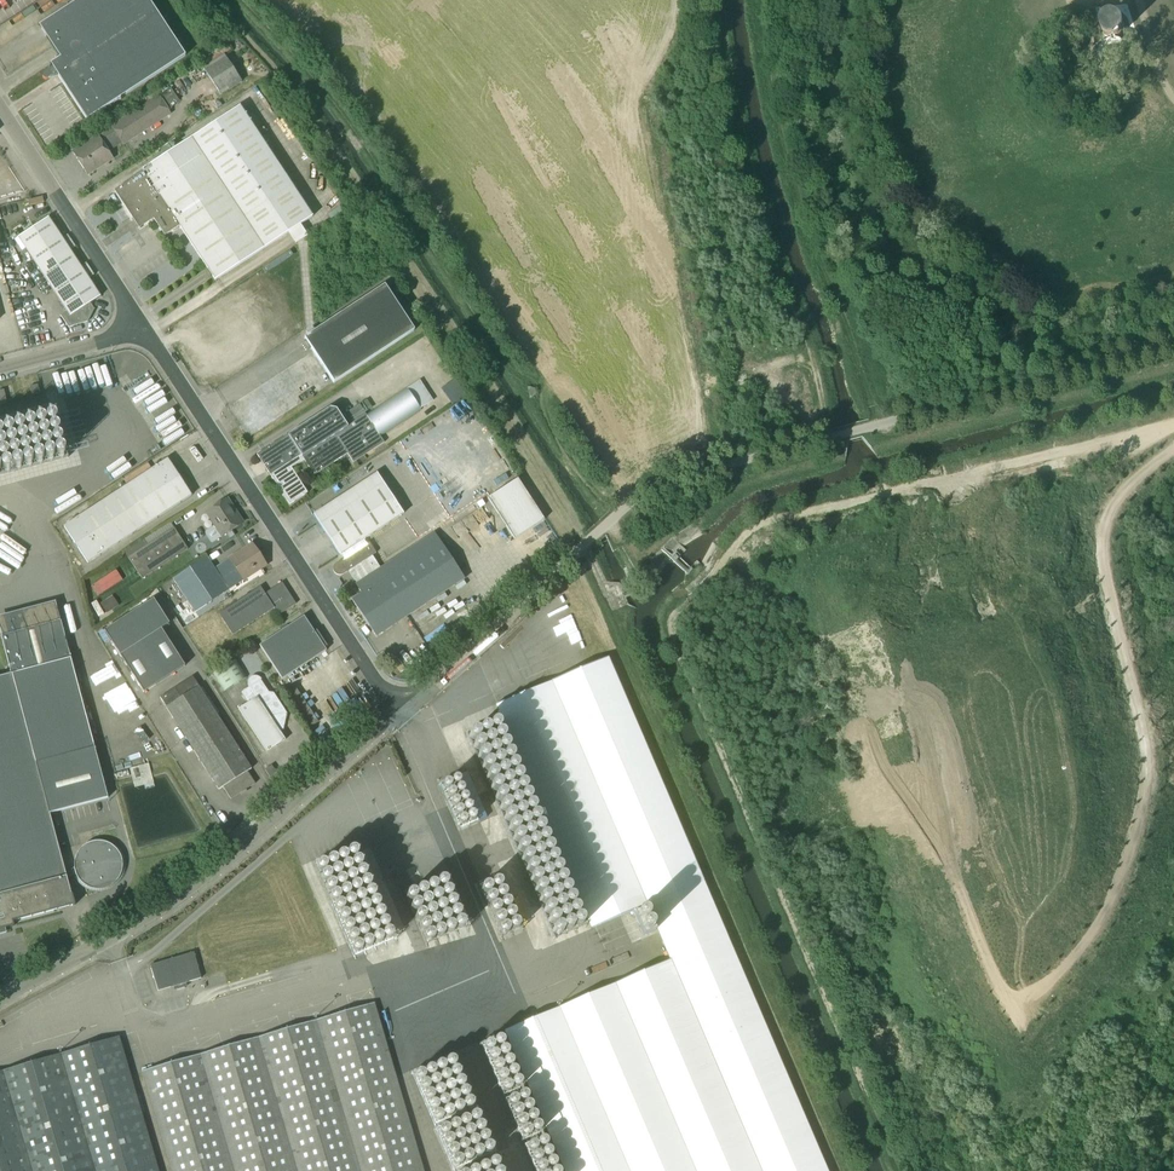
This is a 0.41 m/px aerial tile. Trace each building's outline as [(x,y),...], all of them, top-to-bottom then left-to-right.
[(87,120),(185,56),(150,0),(81,0),(39,26),(60,58),(50,64),(53,68),(44,73),(44,74),(43,75),(43,76),(43,77),(43,78),(44,79),(45,79),(46,80),(47,80),(48,79),(57,74),(87,120)] [(167,22),(172,19),(168,13),(163,16),(167,22)] [(1103,30),(1105,32),(1106,34),(1108,35),(1110,36),(1113,36),(1115,36),(1117,36),(1119,34),(1121,33),(1122,31),(1123,29),(1124,27),(1124,24),(1124,23),(1123,22),(1123,20),(1122,19),(1121,18),(1119,17),(1117,15),(1115,15),(1113,15),(1110,15),(1108,16),(1106,17),(1105,19),(1104,21),(1103,23),(1102,25),(1103,28),(1103,30)] [(203,68),(221,95),(242,81),(224,54),(203,68)] [(113,128),(99,137),(73,152),(88,174),(113,159),(108,151),(122,142),(124,145),(171,114),(168,111),(179,100),(171,88),(159,96),(160,98),(113,128)] [(180,226),(215,280),(313,215),(239,106),(143,171),(144,172),(114,192),(139,229),(154,220),(165,236),(180,226)] [(67,311),(61,315),(69,328),(88,322),(95,309),(90,303),(101,296),(49,217),(18,237),(67,311)] [(313,351),(226,408),(247,439),(333,382),(334,383),(413,329),(385,285),(304,338),(313,351)] [(381,436),(421,410),(420,408),(433,401),(420,381),(407,389),(406,387),(366,414),(359,404),(341,416),(336,409),(330,408),(288,435),(288,434),(262,451),(257,454),(269,473),(290,504),(308,493),(291,468),(304,459),(314,475),(348,453),(353,462),(384,442),(381,436)] [(38,384),(30,386),(33,395),(40,393),(38,384)] [(529,384),(527,386),(529,397),(537,393),(536,388),(529,384)] [(453,404),(465,395),(462,391),(450,399),(453,404)] [(56,418),(55,417),(53,416),(51,416),(49,416),(48,417),(47,419),(47,420),(47,422),(47,423),(48,425),(50,425),(51,426),(53,426),(54,425),(56,424),(56,423),(57,421),(57,419),(56,418)] [(45,421),(44,419),(42,419),(40,418),(39,419),(37,420),(36,421),(36,423),(36,425),(37,426),(38,427),(39,428),(41,429),(42,428),(44,428),(45,427),(46,425),(46,424),(46,422),(45,421)] [(34,423),(33,422),(32,421),(30,421),(28,422),(27,423),(26,424),(25,426),(25,427),(26,429),(27,430),(28,431),(30,431),(32,431),(33,430),(34,429),(35,428),(35,426),(35,425),(34,423)] [(24,426),(22,425),(21,424),(19,424),(17,424),(16,425),(15,427),(14,428),(15,430),(15,432),(16,433),(18,434),(19,434),(21,434),(22,433),(23,432),(24,431),(25,429),(24,428),(24,426)] [(59,428),(57,427),(56,426),(54,426),(52,427),(51,428),(50,429),(49,431),(49,432),(50,434),(51,435),(52,436),(54,436),(56,436),(57,436),(58,434),(59,433),(59,431),(59,430),(59,428)] [(13,429),(11,428),(10,427),(8,427),(6,427),(5,428),(4,430),(3,431),(4,433),(4,435),(5,436),(7,437),(8,437),(10,437),(11,436),(13,435),(13,434),(14,432),(14,431),(13,429)] [(48,431),(47,430),(45,429),(43,429),(41,429),(40,430),(39,432),(39,433),(39,435),(39,437),(40,438),(42,439),(43,439),(45,439),(46,438),(48,437),(48,436),(49,434),(49,433),(48,431)] [(37,434),(36,432),(34,432),(33,432),(31,432),(29,433),(28,435),(28,436),(28,438),(29,439),(30,441),(31,441),(33,442),(34,442),(36,441),(37,440),(38,438),(38,437),(38,435),(37,434)] [(26,437),(25,435),(24,435),(22,434),(20,435),(19,436),(18,437),(17,439),(17,441),(18,442),(19,443),(20,444),(22,445),(24,444),(25,444),(26,443),(27,441),(27,440),(27,438),(26,437)] [(15,440),(14,438),(13,438),(11,437),(9,438),(8,439),(7,440),(6,442),(6,444),(7,445),(8,446),(9,447),(11,448),(13,447),(14,447),(15,446),(16,444),(16,443),(16,441),(15,440)] [(62,439),(60,438),(59,437),(57,437),(55,438),(54,439),(53,440),(52,442),(52,443),(53,445),(54,446),(55,447),(57,447),(59,447),(60,446),(61,445),(62,444),(63,442),(62,441),(62,439)] [(51,442),(50,441),(48,440),(46,440),(44,440),(43,441),(42,443),(42,444),(42,446),(42,448),(43,449),(45,450),(46,450),(48,450),(49,449),(51,448),(51,447),(52,445),(52,444),(51,442)] [(40,445),(39,443),(37,443),(36,443),(34,443),(32,444),(31,445),(31,447),(31,449),(32,450),(33,452),(34,452),(36,453),(37,453),(39,452),(40,451),(41,449),(41,448),(41,446),(40,445)] [(29,447),(28,446),(27,445),(25,445),(23,446),(22,447),(21,448),(20,450),(20,452),(21,453),(22,454),(23,455),(25,455),(27,455),(28,455),(29,454),(30,452),(30,451),(30,449),(29,447)] [(18,450),(17,449),(16,448),(14,448),(12,449),(11,450),(10,451),(9,453),(9,455),(10,456),(11,457),(12,458),(14,459),(16,458),(17,458),(18,457),(19,455),(19,454),(19,452),(18,450)] [(65,450),(63,449),(62,448),(60,448),(58,448),(57,449),(56,451),(55,452),(55,454),(56,456),(57,457),(59,458),(60,458),(62,458),(63,457),(64,456),(65,455),(66,453),(65,452),(65,450)] [(7,452),(5,451),(3,451),(1,452),(0,453),(0,460),(2,461),(3,461),(5,461),(6,460),(8,459),(8,458),(9,456),(9,455),(8,453),(7,452)] [(54,453),(53,452),(51,451),(49,451),(48,451),(46,452),(45,454),(45,455),(45,457),(45,458),(46,460),(48,461),(49,461),(51,461),(52,460),(54,459),(54,458),(55,456),(55,454),(54,453)] [(43,455),(42,454),(40,454),(39,453),(37,454),(35,455),(34,456),(34,458),(34,460),(35,461),(36,462),(37,463),(39,464),(40,463),(42,463),(43,462),(44,460),(44,459),(44,457),(43,455)] [(32,458),(31,457),(30,456),(28,456),(26,457),(25,458),(24,459),(23,461),(23,462),(24,464),(25,465),(26,466),(28,466),(30,466),(31,466),(32,464),(33,463),(33,461),(33,460),(32,458)] [(22,461),(20,460),(19,459),(17,459),(15,460),(14,461),(13,462),(12,464),(12,466),(13,467),(14,468),(15,469),(17,469),(19,469),(20,469),(21,467),(22,466),(22,464),(22,463),(22,461)] [(65,526),(89,562),(141,529),(192,495),(168,459),(117,490),(118,491),(65,526)] [(11,464),(10,463),(8,462),(6,462),(4,462),(3,463),(2,465),(2,467),(2,468),(2,470),(3,471),(5,472),(6,472),(8,472),(9,471),(11,470),(11,469),(12,467),(12,466),(11,464)] [(343,575),(350,570),(377,553),(367,538),(404,514),(377,473),(314,515),(340,555),(342,554),(344,558),(336,563),(335,564),(334,565),(334,566),(334,567),(333,568),(333,569),(333,570),(334,572),(335,573),(335,574),(336,574),(337,575),(338,575),(339,575),(341,575),(342,575),(343,575)] [(514,538),(544,519),(518,479),(488,498),(514,538)] [(209,531),(216,541),(241,524),(230,508),(232,506),(227,499),(207,512),(216,527),(209,531)] [(144,579),(189,549),(175,528),(130,558),(144,579)] [(435,533),(356,584),(362,593),(352,599),(376,636),(465,579),(435,533)] [(196,612),(222,595),(226,600),(233,595),(229,590),(267,565),(252,543),(229,559),(231,561),(217,571),(210,562),(177,584),(196,612)] [(92,582),(98,595),(125,580),(118,568),(92,582)] [(274,609),(278,615),(296,604),(282,582),(265,594),(260,587),(219,614),(233,636),(274,609)] [(120,605),(113,595),(101,603),(107,613),(120,605)] [(162,629),(170,624),(154,599),(104,630),(144,692),(185,666),(162,629)] [(45,616),(48,611),(37,606),(33,614),(38,616),(39,613),(45,616)] [(260,645),(283,679),(327,650),(304,616),(260,645)] [(2,639),(12,674),(0,677),(0,924),(9,922),(11,927),(15,926),(13,921),(76,905),(73,893),(71,894),(67,876),(76,874),(77,875),(78,877),(79,879),(80,880),(82,881),(83,883),(85,884),(86,885),(88,886),(90,887),(91,887),(93,888),(95,888),(96,888),(99,889),(100,889),(102,888),(105,888),(106,887),(108,887),(109,886),(111,885),(112,884),(113,883),(115,882),(116,881),(118,878),(119,877),(120,875),(121,874),(121,872),(122,870),(122,869),(122,867),(123,865),(122,863),(122,861),(122,859),(121,857),(121,856),(120,854),(119,853),(118,851),(116,849),(115,847),(114,846),(111,844),(110,844),(108,843),(107,842),(105,841),(102,841),(100,841),(99,841),(96,841),(94,841),(92,842),(90,842),(88,843),(86,844),(84,846),(82,847),(80,850),(78,852),(78,853),(77,855),(76,856),(76,858),(75,860),(75,862),(75,863),(75,865),(75,867),(75,869),(66,872),(50,813),(108,797),(62,623),(2,639)] [(589,665),(496,705),(592,928),(634,910),(644,935),(656,930),(655,928),(657,927),(671,959),(504,1030),(565,1170),(830,1170),(610,656),(589,665)] [(236,657),(213,672),(225,691),(248,677),(236,657)] [(252,768),(193,676),(160,697),(219,789),(223,787),(231,799),(255,783),(248,771),(252,768)] [(261,679),(250,686),(241,692),(248,703),(240,708),(267,752),(286,740),(281,732),(284,730),(287,713),(273,693),(268,691),(264,684),(261,679)] [(500,731),(501,729),(501,727),(500,726),(499,724),(498,723),(496,723),(494,723),(492,723),(491,725),(490,726),(490,728),(490,730),(491,732),(493,733),(494,733),(496,733),(498,733),(499,732),(500,731)] [(490,735),(491,734),(491,732),(490,730),(489,729),(488,728),(486,727),(484,727),(482,728),(481,729),(480,731),(480,733),(480,735),(481,736),(483,737),(484,738),(486,738),(488,737),(489,737),(490,735)] [(480,739),(481,738),(481,736),(480,735),(479,733),(478,732),(476,731),(474,732),(472,732),(471,734),(470,735),(470,737),(470,739),(471,740),(472,741),(474,742),(476,742),(477,742),(479,741),(480,739)] [(504,741),(505,739),(505,737),(505,736),(504,734),(502,733),(500,733),(498,733),(497,733),(495,735),(495,736),(494,738),(495,740),(496,742),(497,743),(499,743),(500,743),(502,743),(503,742),(504,741)] [(494,745),(495,744),(495,742),(495,740),(494,739),(492,738),(490,737),(488,737),(487,738),(485,739),(485,741),(484,743),(485,745),(486,746),(487,747),(489,748),(490,748),(492,747),(493,747),(494,745)] [(484,749),(485,748),(485,746),(484,745),(483,743),(482,742),(480,741),(478,742),(476,742),(475,744),(474,745),(474,747),(475,749),(475,750),(477,751),(478,752),(480,752),(482,752),(483,751),(484,749)] [(509,751),(509,749),(510,747),(509,746),(508,744),(506,743),(505,743),(503,743),(501,744),(500,745),(499,747),(499,748),(499,750),(500,752),(501,753),(503,753),(505,754),(506,753),(508,752),(509,751)] [(499,755),(499,754),(500,752),(499,750),(498,749),(496,748),(495,747),(493,747),(491,748),(490,749),(489,751),(489,753),(489,755),(490,756),(491,757),(493,758),(495,758),(496,758),(498,757),(499,755)] [(489,760),(489,758),(489,756),(489,755),(488,753),(486,752),(484,752),(483,752),(481,752),(480,754),(479,755),(478,757),(479,759),(480,761),(481,762),(483,762),(484,762),(486,762),(488,761),(489,760)] [(513,761),(514,759),(514,758),(513,756),(512,754),(511,753),(509,753),(507,753),(505,754),(504,755),(503,757),(503,758),(503,760),(504,762),(506,763),(507,763),(509,764),(511,763),(512,762),(513,761)] [(503,765),(504,764),(504,762),(503,760),(502,759),(501,758),(499,757),(497,757),(495,758),(494,759),(493,761),(493,763),(493,765),(494,766),(496,767),(497,768),(499,768),(501,768),(502,767),(503,765)] [(493,770),(494,768),(494,766),(493,765),(492,763),(491,762),(489,762),(487,762),(485,762),(484,764),(483,765),(483,767),(483,769),(484,771),(485,772),(487,772),(489,772),(490,772),(492,771),(493,770)] [(130,768),(134,783),(135,787),(154,782),(149,763),(130,768)] [(517,771),(518,770),(518,768),(518,766),(517,765),(515,764),(513,763),(511,763),(510,764),(508,765),(508,767),(507,769),(508,771),(509,772),(510,773),(512,774),(513,774),(515,774),(516,773),(517,771)] [(269,777),(276,773),(271,765),(264,770),(269,777)] [(507,776),(508,774),(508,772),(508,771),(507,769),(505,768),(503,768),(501,768),(500,769),(498,770),(497,772),(497,773),(498,775),(499,777),(500,778),(502,778),(503,779),(505,778),(506,777),(507,776)] [(468,772),(459,776),(478,821),(487,817),(468,772)] [(497,780),(498,779),(498,777),(497,775),(496,774),(495,773),(493,772),(491,772),(489,773),(488,774),(487,776),(487,778),(487,780),(488,781),(490,782),(491,783),(493,783),(495,782),(496,781),(497,780)] [(522,781),(522,780),(522,778),(522,776),(521,775),(519,774),(518,773),(516,773),(514,774),(513,775),(512,777),(512,779),(512,781),(513,782),(514,783),(516,784),(518,784),(519,784),(521,783),(522,781)] [(454,779),(453,780),(452,781),(452,783),(452,784),(453,785),(454,786),(455,787),(457,787),(458,786),(459,786),(460,784),(460,783),(460,782),(460,780),(459,779),(458,779),(457,778),(455,778),(454,779)] [(512,786),(512,784),(512,783),(512,781),(511,779),(509,778),(508,778),(506,778),(504,779),(503,780),(502,782),(502,783),(502,785),(503,787),(504,788),(506,788),(508,789),(509,788),(511,787),(512,786)] [(444,783),(443,784),(443,785),(442,786),(443,788),(443,789),(445,790),(446,790),(447,790),(449,790),(450,789),(450,788),(451,787),(451,785),(450,784),(450,783),(448,782),(447,782),(446,782),(444,783)] [(502,790),(502,789),(502,787),(502,785),(501,784),(499,783),(497,782),(495,782),(494,783),(492,784),(492,786),(491,788),(492,790),(493,791),(494,792),(496,793),(497,793),(499,792),(500,791),(502,790)] [(526,792),(527,790),(527,788),(526,787),(525,785),(524,784),(522,784),(520,784),(518,784),(517,786),(516,787),(516,789),(517,791),(517,793),(519,794),(520,794),(522,794),(524,794),(525,793),(526,792)] [(458,788),(457,789),(456,790),(456,792),(456,793),(457,794),(458,795),(459,796),(461,796),(462,796),(463,795),(464,794),(464,792),(464,791),(464,790),(463,789),(462,788),(461,788),(459,788),(458,788)] [(516,796),(517,795),(517,793),(516,791),(515,790),(514,789),(512,788),(510,788),(508,789),(507,790),(506,792),(506,794),(506,796),(507,797),(509,798),(510,799),(512,799),(514,798),(515,798),(516,796)] [(448,792),(447,793),(447,794),(447,795),(447,797),(447,798),(449,799),(450,799),(451,800),(453,799),(454,798),(455,797),(455,796),(455,795),(454,793),(454,792),(452,791),(451,791),(450,791),(448,792)] [(506,800),(507,799),(507,797),(506,796),(505,794),(504,793),(502,792),(500,793),(498,793),(497,795),(496,796),(496,798),(496,800),(497,801),(498,802),(500,803),(502,803),(503,803),(505,802),(506,800)] [(531,802),(531,800),(531,798),(531,797),(530,795),(528,794),(526,794),(525,794),(523,795),(521,796),(521,797),(520,799),(521,801),(522,803),(523,804),(525,804),(526,804),(528,804),(529,803),(531,802)] [(461,797),(460,798),(460,799),(459,801),(460,802),(460,803),(461,804),(463,805),(464,805),(465,804),(467,803),(467,802),(468,801),(468,800),(467,798),(466,797),(465,797),(464,796),(463,796),(461,797)] [(521,806),(521,805),(521,803),(521,801),(520,800),(518,799),(516,798),(515,798),(513,799),(511,800),(511,802),(510,804),(511,806),(512,807),(513,808),(515,809),(516,809),(518,809),(519,808),(521,806)] [(452,801),(451,801),(450,803),(450,804),(450,806),(451,807),(452,808),(453,808),(455,808),(456,808),(457,807),(458,806),(458,805),(458,803),(458,802),(457,801),(456,800),(454,800),(453,800),(452,801)] [(510,811),(511,809),(511,807),(511,806),(509,804),(508,803),(506,802),(504,803),(503,803),(501,805),(500,806),(500,808),(501,810),(501,811),(503,813),(504,813),(506,813),(508,813),(509,812),(510,811)] [(535,812),(536,811),(536,809),(535,807),(534,806),(533,805),(531,804),(529,804),(527,805),(526,806),(525,808),(525,810),(525,812),(526,813),(527,814),(529,815),(531,815),(532,814),(534,814),(535,812)] [(465,806),(464,807),(464,808),(463,810),(464,811),(464,812),(465,813),(467,814),(468,814),(470,813),(471,813),(471,811),(472,810),(472,809),(471,808),(470,806),(469,806),(468,805),(467,805),(465,806)] [(456,810),(455,811),(454,812),(454,813),(454,815),(455,816),(456,817),(457,817),(459,817),(460,817),(461,816),(462,815),(462,814),(462,812),(462,811),(461,810),(460,809),(459,809),(457,809),(456,810)] [(525,817),(526,815),(526,813),(525,812),(524,810),(523,809),(521,809),(519,809),(517,810),(516,811),(515,813),(515,814),(515,816),(516,818),(517,819),(519,819),(521,819),(522,819),(524,818),(525,817)] [(515,821),(515,819),(515,818),(515,816),(514,815),(512,813),(511,813),(509,813),(507,814),(506,815),(505,817),(505,819),(505,820),(506,822),(507,823),(509,824),(511,824),(512,823),(514,822),(515,821)] [(469,815),(468,816),(467,817),(467,819),(467,820),(468,821),(469,822),(470,823),(472,823),(473,822),(474,821),(475,820),(476,819),(475,818),(475,816),(474,815),(473,815),(472,814),(470,814),(469,815)] [(539,822),(540,821),(540,819),(539,817),(538,816),(537,815),(535,814),(533,814),(532,815),(530,816),(529,818),(529,820),(530,822),(530,823),(532,824),(533,825),(535,825),(537,824),(538,824),(539,822)] [(460,819),(458,820),(458,821),(458,822),(458,824),(459,825),(460,826),(461,826),(462,826),(464,826),(465,825),(466,824),(466,823),(466,821),(466,820),(465,819),(464,818),(462,818),(461,818),(460,819)] [(529,827),(530,825),(530,823),(529,822),(528,820),(527,819),(525,819),(523,819),(522,820),(520,821),(519,823),(519,824),(520,826),(520,828),(522,829),(523,829),(525,829),(527,829),(528,828),(529,827)] [(519,831),(520,829),(520,828),(519,826),(518,825),(517,823),(515,823),(513,823),(511,824),(510,825),(509,827),(509,829),(509,830),(510,832),(512,833),(513,834),(515,834),(517,833),(518,832),(519,831)] [(544,833),(544,831),(544,829),(544,828),(543,826),(541,825),(540,825),(538,825),(536,826),(535,827),(534,829),(534,830),(534,832),(535,834),(536,835),(538,835),(540,835),(541,835),(543,834),(544,833)] [(534,837),(534,836),(534,834),(534,832),(533,831),(531,830),(530,829),(528,829),(526,830),(525,831),(524,833),(524,835),(524,837),(525,838),(526,839),(528,840),(530,840),(531,840),(533,839),(534,837)] [(523,842),(524,840),(524,838),(524,837),(523,835),(521,834),(519,833),(517,834),(516,834),(514,836),(514,837),(513,839),(514,841),(515,842),(516,844),(518,844),(519,844),(521,844),(522,843),(523,842)] [(548,843),(549,841),(549,839),(548,838),(547,836),(546,835),(544,835),(542,835),(540,836),(539,837),(538,839),(538,840),(538,842),(539,844),(541,845),(542,845),(544,845),(546,845),(547,844),(548,843)] [(538,847),(539,846),(539,844),(538,842),(537,841),(536,840),(534,839),(532,839),(530,840),(529,841),(528,843),(528,845),(528,847),(529,848),(531,849),(532,850),(534,850),(536,850),(537,849),(538,847)] [(528,852),(528,850),(528,848),(528,847),(527,845),(525,844),(524,844),(522,844),(520,844),(519,846),(518,847),(518,849),(518,851),(519,852),(520,854),(522,854),(524,854),(525,854),(527,853),(528,852)] [(553,853),(553,851),(553,850),(553,848),(552,846),(550,845),(549,845),(547,845),(545,846),(544,847),(543,849),(543,851),(543,852),(544,854),(545,855),(547,856),(549,856),(550,855),(552,854),(553,853)] [(348,852),(348,853),(348,855),(348,856),(350,858),(351,859),(353,859),(354,859),(356,858),(357,857),(358,855),(358,853),(357,852),(357,850),(355,849),(354,849),(352,849),(351,849),(349,850),(348,852)] [(543,858),(543,856),(543,854),(543,853),(542,851),(540,850),(539,849),(537,850),(535,850),(534,852),(533,853),(533,855),(533,857),(534,858),(535,860),(537,860),(539,860),(540,860),(542,859),(543,858)] [(338,856),(338,857),(338,859),(338,861),(339,862),(341,863),(342,863),(344,863),(346,862),(347,861),(348,859),(348,858),(347,856),(346,855),(345,854),(344,853),(342,853),(340,854),(339,855),(338,856)] [(532,862),(533,860),(533,859),(533,857),(532,855),(530,854),(528,854),(526,854),(525,855),(523,856),(523,858),(522,859),(523,861),(524,863),(525,864),(527,864),(528,865),(530,864),(531,863),(532,862)] [(557,863),(558,861),(558,860),(557,858),(556,857),(555,855),(553,855),(551,855),(549,856),(548,857),(547,859),(547,861),(547,862),(548,864),(550,865),(551,866),(553,866),(555,865),(556,864),(557,863)] [(328,860),(327,862),(327,863),(328,865),(329,866),(330,867),(332,868),(334,867),(335,867),(337,865),(337,864),(337,862),(337,860),(336,859),(335,858),(333,858),(332,858),(330,858),(329,859),(328,860)] [(353,862),(352,863),(352,865),(353,867),(354,868),(356,869),(357,869),(359,869),(360,868),(362,867),(362,865),(362,864),(362,862),(361,861),(360,860),(358,859),(357,859),(355,860),(354,861),(353,862)] [(547,868),(548,866),(548,864),(547,863),(546,861),(545,860),(543,859),(541,860),(539,860),(538,862),(537,863),(537,865),(537,867),(538,868),(540,870),(541,870),(543,870),(545,870),(546,869),(547,868)] [(318,865),(317,866),(317,868),(318,869),(319,871),(320,871),(322,872),(324,872),(325,871),(326,870),(327,868),(327,866),(327,865),(326,863),(325,862),(323,862),(321,862),(320,862),(319,863),(318,865)] [(343,866),(342,868),(342,869),(343,871),(344,872),(345,873),(347,873),(349,873),(350,872),(351,871),(352,870),(352,868),(352,866),(351,865),(350,864),(348,863),(346,863),(345,864),(344,865),(343,866)] [(537,872),(537,870),(537,869),(537,867),(536,865),(534,864),(533,864),(531,864),(529,865),(528,866),(527,868),(527,869),(527,871),(528,873),(529,874),(531,874),(533,875),(534,874),(536,873),(537,872)] [(561,874),(562,872),(562,870),(562,869),(561,867),(559,866),(557,866),(555,866),(554,867),(552,868),(551,869),(551,871),(552,873),(553,875),(554,876),(555,876),(557,876),(559,876),(560,875),(561,874)] [(332,871),(332,872),(332,874),(332,875),(333,877),(335,878),(337,878),(338,878),(340,877),(341,876),(342,874),(342,872),(341,871),(341,869),(339,868),(338,868),(336,868),(335,868),(333,869),(332,871)] [(357,872),(357,874),(357,875),(357,877),(358,878),(360,879),(362,879),(363,879),(365,878),(366,877),(367,876),(367,874),(366,872),(365,871),(364,870),(363,869),(361,869),(359,870),(358,871),(357,872)] [(551,878),(552,877),(552,875),(552,873),(550,872),(549,871),(547,870),(545,870),(544,871),(542,872),(541,874),(541,876),(542,878),(543,879),(544,880),(545,881),(547,881),(549,881),(550,880),(551,878)] [(322,875),(322,876),(322,878),(322,880),(323,881),(325,882),(327,882),(328,882),(330,881),(331,880),(332,878),(332,877),(331,875),(330,874),(329,873),(328,872),(326,872),(324,873),(323,874),(322,875)] [(347,876),(347,878),(347,879),(347,881),(348,882),(350,883),(351,884),(353,883),(355,883),(356,881),(357,880),(357,878),(356,876),(355,875),(354,874),(352,874),(351,874),(349,874),(348,875),(347,876)] [(541,883),(542,881),(542,879),(541,878),(540,876),(539,875),(537,874),(535,875),(533,875),(532,877),(531,878),(531,880),(531,882),(532,883),(534,885),(535,885),(537,885),(539,885),(540,884),(541,883)] [(566,884),(566,882),(566,880),(566,879),(565,877),(563,876),(562,876),(560,876),(558,877),(557,878),(556,880),(556,881),(556,883),(557,885),(558,886),(560,886),(562,886),(563,886),(565,885),(566,884)] [(438,885),(439,887),(440,888),(442,888),(444,888),(445,888),(447,887),(448,885),(448,884),(448,882),(448,880),(446,879),(445,878),(443,877),(441,878),(440,879),(438,880),(437,882),(437,883),(438,885)] [(337,881),(336,882),(336,884),(337,885),(338,887),(339,888),(341,888),(343,888),(344,887),(345,886),(346,884),(346,882),(346,881),(345,879),(344,878),(342,878),(340,878),(339,878),(338,879),(337,881)] [(493,886),(494,887),(495,888),(496,889),(498,889),(500,889),(501,887),(502,886),(503,884),(503,883),(502,881),(501,880),(499,879),(498,879),(496,879),(494,880),(493,881),(492,882),(492,884),(493,886)] [(362,882),(361,884),(361,885),(362,887),(363,888),(364,889),(366,890),(368,889),(369,889),(371,887),(371,886),(371,884),(371,882),(370,881),(369,880),(367,880),(366,880),(364,880),(363,881),(362,882)] [(556,888),(556,887),(556,885),(556,883),(555,882),(553,881),(551,880),(550,880),(548,881),(547,882),(546,884),(546,886),(546,888),(547,889),(548,890),(550,891),(551,891),(553,891),(555,890),(556,888)] [(327,885),(326,887),(326,888),(327,890),(328,891),(329,892),(331,892),(333,892),(334,891),(335,890),(336,888),(336,887),(336,885),(335,884),(334,883),(332,882),(330,882),(329,883),(328,884),(327,885)] [(427,890),(428,892),(430,893),(432,893),(433,893),(435,893),(436,892),(437,890),(438,888),(438,887),(437,885),(436,884),(434,883),(433,882),(431,883),(429,883),(428,885),(427,886),(427,888),(427,890)] [(482,890),(483,892),(485,893),(486,893),(488,894),(490,893),(491,892),(492,891),(492,889),(492,887),(492,885),(490,884),(489,883),(487,883),(485,883),(484,884),(483,885),(482,887),(482,889),(482,890)] [(352,887),(351,888),(351,890),(352,891),(353,893),(354,893),(356,894),(358,894),(359,893),(360,892),(361,890),(361,888),(361,887),(360,885),(359,884),(357,884),(355,884),(354,884),(353,885),(352,887)] [(545,893),(546,891),(546,889),(546,888),(545,886),(543,885),(541,885),(539,885),(538,885),(536,887),(536,888),(535,890),(536,892),(537,893),(538,895),(540,895),(541,895),(543,895),(544,894),(545,893)] [(417,894),(418,896),(419,897),(421,897),(423,897),(425,897),(426,896),(427,894),(427,892),(427,891),(427,889),(425,888),(424,887),(422,886),(420,887),(419,887),(417,889),(417,890),(416,892),(417,894)] [(570,894),(571,893),(571,891),(570,889),(569,888),(568,887),(566,886),(564,886),(562,887),(561,888),(560,890),(560,892),(560,894),(561,895),(563,896),(564,897),(566,897),(568,897),(569,896),(570,894)] [(341,891),(341,893),(341,894),(341,896),(342,897),(344,898),(346,898),(347,898),(349,897),(350,896),(351,894),(351,893),(350,891),(349,890),(348,889),(347,888),(345,888),(343,889),(342,890),(341,891)] [(442,896),(443,897),(445,898),(446,899),(448,899),(450,898),(451,897),(452,896),(453,894),(453,892),(452,891),(451,889),(449,888),(448,888),(446,888),(444,889),(443,890),(442,892),(442,894),(442,896)] [(497,896),(498,898),(500,899),(501,899),(503,899),(505,899),(506,898),(507,896),(508,895),(507,893),(507,891),(506,890),(504,889),(502,889),(501,889),(499,890),(498,891),(497,893),(497,894),(497,896)] [(366,893),(365,894),(366,896),(366,897),(367,899),(369,899),(370,900),(372,900),(374,899),(375,898),(375,896),(376,894),(375,893),(374,891),(373,890),(371,890),(370,890),(368,890),(367,891),(366,893)] [(406,898),(407,900),(409,901),(411,902),(412,902),(414,901),(416,900),(416,898),(417,897),(417,895),(416,893),(415,892),(413,891),(412,891),(410,891),(408,892),(407,893),(406,895),(406,896),(406,898)] [(560,899),(561,897),(561,895),(560,894),(559,892),(558,891),(556,891),(554,891),(552,892),(551,893),(550,895),(550,896),(550,898),(551,900),(553,901),(554,901),(556,902),(558,901),(559,900),(560,899)] [(331,895),(331,897),(331,898),(331,900),(332,901),(334,902),(335,903),(337,902),(339,902),(340,900),(341,899),(341,897),(340,895),(339,894),(338,893),(337,892),(335,892),(333,893),(332,894),(331,895)] [(432,900),(433,902),(434,903),(436,903),(438,903),(439,903),(441,902),(442,900),(442,899),(442,897),(441,895),(440,894),(439,893),(437,893),(435,893),(433,894),(432,895),(431,897),(431,898),(432,900)] [(356,897),(355,898),(355,900),(356,901),(357,903),(358,904),(360,904),(362,904),(363,903),(365,902),(365,900),(365,898),(365,897),(364,895),(363,894),(361,894),(360,894),(358,894),(357,895),(356,897)] [(487,901),(488,902),(489,904),(491,904),(492,904),(494,904),(495,903),(496,901),(497,900),(497,898),(496,896),(495,895),(493,894),(492,894),(490,894),(488,895),(487,896),(487,898),(486,899),(487,901)] [(550,903),(550,901),(551,900),(550,898),(549,897),(548,896),(546,895),(544,895),(542,896),(541,897),(540,899),(540,901),(540,903),(541,904),(542,905),(544,906),(546,906),(547,905),(549,904),(550,903)] [(574,904),(575,903),(575,901),(575,899),(574,898),(572,897),(570,896),(568,896),(567,897),(565,898),(565,900),(564,902),(565,904),(566,905),(567,906),(569,907),(570,907),(572,907),(573,906),(574,904)] [(421,905),(422,906),(424,907),(426,908),(427,908),(429,907),(431,906),(432,905),(432,903),(432,901),(431,899),(430,898),(428,897),(427,897),(425,897),(423,898),(422,899),(421,901),(421,903),(421,905)] [(345,901),(345,903),(345,904),(345,906),(347,907),(348,908),(350,908),(351,908),(353,907),(354,906),(355,905),(355,903),(355,901),(354,900),(352,899),(351,898),(349,898),(348,899),(346,900),(345,901)] [(446,906),(447,908),(449,909),(450,910),(452,910),(454,909),(455,908),(456,906),(457,905),(457,903),(456,901),(455,900),(453,899),(452,899),(450,899),(448,900),(447,901),(446,903),(446,905),(446,906)] [(371,903),(370,904),(370,906),(371,907),(372,909),(373,910),(375,910),(377,910),(378,909),(379,908),(380,906),(380,905),(380,903),(379,902),(377,901),(376,900),(374,900),(373,900),(371,901),(371,903)] [(502,907),(503,908),(504,909),(506,910),(508,910),(509,910),(511,909),(512,907),(512,905),(512,904),(511,902),(510,901),(509,900),(507,900),(505,900),(504,901),(502,902),(502,904),(502,905),(502,907)] [(411,909),(412,910),(413,911),(415,912),(417,912),(419,911),(420,910),(421,909),(421,907),(421,905),(421,904),(419,902),(418,901),(416,901),(414,901),(413,902),(411,903),(411,905),(410,907),(411,909)] [(564,909),(565,907),(565,906),(565,904),(564,902),(562,901),(560,901),(558,901),(557,902),(555,903),(555,905),(554,906),(555,908),(556,910),(557,911),(559,911),(560,912),(562,911),(563,910),(564,909)] [(335,905),(335,907),(335,909),(335,910),(336,911),(338,912),(340,913),(341,912),(343,912),(344,910),(345,909),(345,907),(344,905),(344,904),(342,903),(341,903),(339,903),(338,903),(336,904),(335,905)] [(436,910),(437,912),(438,913),(440,914),(442,914),(444,913),(445,912),(446,911),(446,909),(446,907),(446,905),(444,904),(443,903),(441,903),(439,903),(438,904),(436,905),(436,907),(435,909),(436,910)] [(360,907),(360,909),(360,910),(360,912),(362,913),(363,914),(365,914),(366,914),(368,913),(369,912),(370,910),(370,909),(369,907),(369,906),(367,905),(366,904),(364,904),(363,905),(361,906),(360,907)] [(491,911),(492,913),(493,914),(495,914),(497,914),(498,914),(500,913),(501,911),(501,910),(501,908),(500,906),(499,905),(498,904),(496,904),(494,904),(493,905),(492,906),(491,908),(491,910),(491,911)] [(554,913),(555,912),(555,910),(554,908),(553,907),(552,906),(550,905),(548,905),(546,906),(545,907),(544,909),(544,911),(545,913),(545,914),(547,915),(548,916),(550,916),(552,915),(553,914),(554,913)] [(579,914),(580,913),(580,911),(579,910),(578,908),(577,907),(575,906),(573,907),(571,907),(570,909),(569,910),(569,912),(569,914),(570,915),(572,916),(573,917),(575,917),(577,917),(578,916),(579,914)] [(426,915),(427,916),(428,917),(430,918),(432,918),(433,917),(435,916),(436,915),(436,913),(436,911),(435,910),(434,908),(433,907),(431,907),(429,907),(427,908),(426,909),(425,911),(425,913),(426,915)] [(350,911),(349,913),(349,915),(350,916),(351,917),(353,918),(354,919),(356,918),(358,918),(359,916),(359,915),(360,913),(359,912),(358,910),(357,909),(355,909),(354,909),(352,909),(351,910),(350,911)] [(451,917),(452,918),(453,919),(455,920),(457,920),(458,919),(460,918),(461,917),(461,915),(461,913),(460,911),(459,910),(458,909),(456,909),(454,909),(452,910),(451,911),(450,913),(450,915),(451,917)] [(375,913),(374,914),(374,916),(375,918),(376,919),(378,920),(379,920),(381,920),(382,919),(384,918),(384,916),(384,915),(384,913),(383,912),(382,911),(380,910),(379,910),(377,911),(376,912),(375,913)] [(506,917),(507,918),(508,920),(510,920),(512,920),(514,920),(515,919),(516,917),(516,916),(516,914),(516,912),(514,911),(513,910),(511,910),(509,910),(508,911),(507,912),(506,914),(506,915),(506,917)] [(415,919),(416,920),(418,922),(419,922),(421,922),(423,922),(424,921),(425,919),(426,917),(426,916),(425,914),(424,913),(422,912),(420,911),(419,911),(417,912),(416,914),(415,915),(415,917),(415,919)] [(569,919),(570,917),(570,916),(569,914),(568,913),(567,911),(565,911),(563,911),(561,912),(560,913),(559,915),(559,917),(559,918),(560,920),(562,921),(563,922),(565,922),(567,921),(568,920),(569,919)] [(340,916),(339,917),(339,919),(340,920),(341,922),(343,923),(344,923),(346,923),(347,922),(349,921),(349,919),(349,917),(349,916),(348,914),(347,913),(345,913),(344,913),(342,913),(341,914),(340,916)] [(440,921),(441,922),(443,923),(444,924),(446,924),(448,923),(449,922),(450,921),(451,919),(451,917),(450,916),(449,914),(447,913),(446,913),(444,913),(442,914),(441,915),(440,917),(440,919),(440,921)] [(365,917),(364,919),(364,920),(365,922),(366,923),(367,924),(369,924),(371,924),(372,923),(373,922),(374,921),(374,919),(374,917),(373,916),(372,915),(370,914),(368,914),(367,915),(366,916),(365,917)] [(496,922),(496,923),(498,924),(499,925),(501,925),(503,924),(504,923),(505,922),(506,920),(506,918),(505,917),(504,915),(502,915),(500,914),(499,915),(497,915),(496,917),(495,918),(495,920),(496,922)] [(559,923),(559,922),(560,920),(559,918),(558,917),(557,916),(555,915),(553,915),(551,916),(550,917),(549,919),(549,921),(549,923),(550,924),(551,925),(553,926),(555,926),(556,926),(558,925),(559,923)] [(583,925),(584,923),(584,921),(584,920),(583,918),(581,917),(579,916),(577,917),(576,917),(574,919),(574,920),(573,922),(574,924),(575,925),(576,927),(578,927),(579,927),(581,927),(582,926),(583,925)] [(430,925),(431,927),(433,928),(434,928),(436,928),(438,928),(439,927),(440,925),(441,923),(441,922),(440,920),(439,919),(437,918),(435,917),(434,918),(432,918),(431,920),(430,921),(430,923),(430,925)] [(354,922),(354,923),(354,925),(354,926),(355,928),(357,928),(359,929),(360,929),(362,928),(363,927),(364,925),(364,923),(363,922),(362,920),(361,919),(360,919),(358,919),(356,919),(355,920),(354,922)] [(455,927),(456,928),(458,930),(459,930),(461,930),(463,930),(464,929),(465,927),(466,925),(466,924),(465,922),(464,920),(462,920),(461,919),(459,919),(457,920),(456,922),(455,923),(455,925),(455,927)] [(379,923),(379,925),(379,926),(380,928),(381,929),(382,930),(384,930),(385,930),(387,929),(388,928),(389,927),(389,925),(389,923),(388,922),(386,921),(385,920),(383,920),(382,921),(380,922),(379,923)] [(511,928),(512,929),(513,930),(514,931),(516,931),(518,930),(519,929),(520,928),(521,926),(521,924),(520,923),(519,922),(517,921),(516,920),(514,921),(512,921),(511,923),(510,924),(510,926),(511,928)] [(420,929),(421,931),(422,932),(424,932),(426,932),(427,932),(429,931),(430,929),(430,928),(430,926),(429,924),(428,923),(427,922),(425,921),(423,922),(421,923),(420,924),(419,926),(419,927),(420,929)] [(573,929),(574,927),(574,926),(574,924),(573,923),(571,921),(569,921),(567,921),(566,922),(564,923),(564,925),(563,927),(564,929),(565,930),(566,931),(568,932),(569,932),(571,931),(572,930),(573,929)] [(344,926),(344,927),(344,929),(344,931),(345,932),(347,933),(349,933),(350,933),(352,932),(353,931),(354,929),(354,928),(353,926),(352,925),(351,924),(350,923),(348,923),(346,924),(345,925),(344,926)] [(445,931),(446,933),(447,934),(449,934),(451,934),(453,934),(454,933),(455,931),(456,930),(455,928),(455,926),(454,925),(452,924),(450,923),(448,924),(447,925),(445,926),(445,928),(445,929),(445,931)] [(369,927),(369,929),(369,931),(369,932),(370,933),(372,934),(374,935),(375,934),(377,934),(378,932),(379,931),(379,929),(378,927),(377,926),(376,925),(375,925),(373,925),(371,925),(370,926),(369,927)] [(500,932),(501,933),(502,934),(504,935),(506,935),(507,934),(509,933),(510,932),(510,930),(510,929),(509,927),(508,926),(507,925),(505,925),(503,925),(502,926),(500,927),(500,928),(500,930),(500,932)] [(563,933),(564,932),(564,930),(563,928),(562,927),(561,926),(559,925),(557,925),(555,926),(554,927),(553,929),(553,931),(553,933),(554,934),(556,935),(557,936),(559,936),(561,936),(562,935),(563,933)] [(435,936),(436,937),(437,938),(439,939),(441,939),(442,938),(444,937),(445,936),(445,934),(445,932),(445,930),(443,929),(442,928),(440,928),(438,928),(437,929),(435,930),(435,932),(434,934),(435,936)] [(359,932),(358,933),(358,935),(359,937),(360,938),(361,939),(363,939),(365,939),(366,938),(368,937),(368,935),(368,934),(368,932),(367,931),(366,930),(364,929),(363,929),(361,930),(360,930),(359,932)] [(384,933),(383,934),(383,936),(384,938),(385,939),(386,940),(388,940),(390,940),(391,939),(393,938),(393,936),(393,935),(393,933),(392,932),(391,931),(389,930),(388,930),(386,931),(385,932),(384,933)] [(424,940),(425,941),(427,942),(428,943),(430,943),(432,942),(433,941),(434,940),(435,938),(435,936),(434,935),(433,933),(431,932),(430,932),(428,932),(426,933),(425,934),(424,936),(424,938),(424,940)] [(349,936),(348,938),(348,939),(349,941),(350,942),(351,943),(353,943),(355,943),(356,942),(357,941),(358,940),(358,938),(358,936),(357,935),(356,934),(354,933),(352,933),(351,934),(350,935),(349,936)] [(374,937),(373,939),(373,940),(374,942),(375,943),(376,944),(378,944),(380,944),(381,943),(382,942),(383,941),(383,939),(383,937),(382,936),(381,935),(379,934),(377,934),(376,935),(374,936),(374,937)] [(363,942),(363,943),(363,945),(363,946),(364,948),(366,949),(368,949),(369,949),(371,948),(372,947),(373,945),(373,943),(372,942),(371,940),(370,939),(369,939),(367,939),(365,939),(364,940),(363,942)] [(353,946),(353,947),(353,949),(353,951),(354,952),(356,953),(357,953),(359,953),(361,952),(362,951),(363,949),(363,948),(362,946),(361,945),(360,944),(359,943),(357,943),(355,944),(354,945),(353,946)] [(152,969),(158,991),(176,986),(178,990),(185,988),(184,984),(202,978),(195,956),(196,955),(195,955),(194,952),(191,953),(191,952),(190,952),(191,953),(173,958),(172,958),(172,959),(154,964),(154,963),(153,963),(153,964),(150,965),(151,968),(151,969),(152,969)] [(374,1003),(142,1071),(171,1170),(424,1170),(374,1003)] [(119,1036),(0,1071),(0,1170),(158,1170),(119,1036)] [(497,1047),(498,1047),(500,1047),(501,1047),(503,1046),(504,1045),(505,1043),(504,1041),(504,1040),(503,1038),(501,1038),(499,1037),(497,1038),(496,1039),(495,1040),(494,1041),(494,1043),(495,1044),(496,1046),(497,1047)] [(487,1051),(488,1052),(490,1052),(491,1052),(493,1051),(494,1049),(494,1048),(494,1046),(493,1044),(492,1043),(491,1042),(489,1042),(487,1042),(486,1043),(485,1044),(484,1046),(484,1047),(484,1049),(485,1050),(487,1051)] [(501,1057),(502,1057),(504,1058),(506,1057),(507,1056),(508,1055),(509,1053),(509,1051),(508,1050),(507,1048),(505,1048),(503,1047),(502,1048),(500,1049),(499,1050),(499,1051),(498,1053),(499,1054),(500,1056),(501,1057)] [(491,1061),(492,1062),(494,1062),(496,1062),(497,1061),(498,1059),(499,1058),(498,1056),(498,1054),(497,1053),(495,1052),(493,1052),(491,1052),(490,1053),(489,1054),(488,1056),(488,1057),(489,1059),(490,1060),(491,1061)] [(447,1059),(446,1061),(446,1063),(446,1065),(447,1066),(448,1067),(449,1068),(451,1068),(453,1068),(454,1067),(456,1066),(456,1065),(456,1063),(456,1061),(455,1060),(454,1058),(452,1058),(450,1058),(449,1058),(447,1059)] [(505,1067),(507,1068),(509,1068),(510,1068),(512,1067),(513,1065),(513,1063),(513,1062),(512,1060),(511,1059),(510,1058),(508,1058),(506,1058),(505,1059),(504,1060),(503,1062),(503,1063),(503,1065),(504,1066),(505,1067)] [(437,1064),(436,1065),(436,1067),(436,1069),(437,1071),(438,1072),(439,1073),(441,1073),(443,1073),(444,1072),(445,1071),(446,1069),(446,1067),(446,1066),(445,1064),(444,1063),(442,1062),(440,1062),(438,1063),(437,1064)] [(495,1072),(497,1072),(498,1072),(500,1072),(501,1071),(502,1070),(503,1068),(503,1066),(502,1065),(501,1063),(499,1062),(498,1062),(496,1063),(494,1063),(493,1065),(493,1066),(493,1068),(493,1069),(494,1071),(495,1072)] [(427,1068),(426,1070),(425,1072),(426,1073),(426,1075),(427,1076),(429,1077),(431,1077),(432,1077),(434,1076),(435,1075),(436,1073),(436,1072),(436,1070),(435,1068),(433,1067),(432,1067),(430,1066),(428,1067),(427,1068)] [(451,1070),(450,1071),(450,1073),(450,1075),(451,1076),(452,1078),(454,1078),(455,1079),(457,1078),(459,1078),(460,1076),(461,1075),(461,1073),(460,1071),(460,1070),(458,1069),(456,1068),(455,1068),(453,1069),(451,1070)] [(510,1077),(511,1078),(513,1078),(514,1078),(516,1077),(517,1075),(517,1073),(517,1072),(517,1070),(515,1069),(514,1068),(512,1068),(510,1068),(509,1069),(508,1070),(507,1072),(507,1073),(508,1075),(508,1076),(510,1077)] [(416,1072),(415,1074),(414,1076),(415,1077),(415,1079),(417,1080),(418,1081),(420,1081),(421,1081),(423,1080),(424,1079),(425,1077),(425,1076),(425,1074),(424,1072),(423,1071),(421,1071),(419,1071),(417,1071),(416,1072)] [(441,1074),(440,1076),(440,1078),(440,1079),(441,1081),(442,1082),(444,1083),(445,1083),(447,1083),(448,1082),(450,1081),(450,1079),(451,1078),(450,1076),(449,1074),(448,1073),(446,1073),(444,1072),(443,1073),(441,1074)] [(499,1082),(501,1082),(503,1082),(504,1082),(506,1081),(507,1080),(507,1078),(507,1076),(506,1075),(505,1073),(504,1073),(502,1072),(500,1073),(499,1074),(498,1075),(497,1076),(497,1078),(497,1079),(498,1081),(499,1082)] [(431,1079),(430,1080),(430,1082),(430,1084),(431,1085),(432,1086),(433,1087),(435,1088),(437,1087),(438,1086),(439,1085),(440,1084),(440,1082),(440,1080),(439,1079),(438,1078),(436,1077),(434,1077),(432,1077),(431,1079)] [(456,1080),(455,1082),(454,1083),(455,1085),(455,1087),(457,1088),(458,1089),(460,1089),(461,1089),(463,1088),(464,1087),(465,1085),(465,1083),(465,1082),(464,1080),(462,1079),(461,1078),(459,1078),(457,1079),(456,1080)] [(514,1087),(516,1088),(517,1088),(519,1088),(520,1087),(521,1085),(522,1083),(522,1082),(521,1080),(520,1079),(518,1078),(516,1078),(515,1078),(513,1079),(512,1080),(512,1082),(512,1083),(512,1085),(513,1086),(514,1087)] [(420,1083),(419,1084),(419,1086),(419,1088),(420,1089),(421,1091),(422,1091),(424,1092),(426,1091),(427,1091),(428,1089),(429,1088),(429,1086),(429,1084),(428,1083),(427,1082),(425,1081),(423,1081),(421,1082),(420,1083)] [(504,1092),(505,1092),(507,1092),(509,1092),(510,1091),(511,1090),(512,1088),(512,1086),(511,1085),(510,1083),(508,1082),(506,1082),(505,1083),(503,1083),(502,1085),(502,1086),(501,1088),(502,1089),(503,1091),(504,1092)] [(446,1084),(445,1086),(444,1088),(444,1090),(445,1091),(446,1092),(448,1093),(450,1093),(451,1093),(453,1092),(454,1091),(455,1090),(455,1088),(455,1086),(454,1085),(452,1083),(451,1083),(449,1083),(447,1083),(446,1084)] [(435,1089),(434,1090),(434,1092),(434,1094),(435,1095),(436,1097),(438,1097),(439,1098),(441,1097),(442,1097),(444,1095),(444,1094),(445,1092),(444,1091),(443,1089),(442,1088),(440,1087),(438,1087),(437,1088),(435,1089)] [(460,1090),(459,1092),(459,1094),(459,1095),(460,1097),(461,1098),(462,1099),(464,1099),(466,1099),(467,1098),(468,1097),(469,1095),(469,1094),(469,1092),(468,1091),(467,1089),(465,1089),(463,1089),(461,1089),(460,1090)] [(424,1093),(423,1094),(423,1096),(423,1098),(424,1100),(425,1101),(427,1102),(428,1102),(430,1102),(432,1101),(433,1100),(434,1098),(434,1096),(433,1095),(433,1093),(431,1092),(429,1091),(428,1091),(426,1092),(424,1093)] [(450,1095),(449,1096),(448,1098),(449,1100),(449,1102),(451,1103),(452,1104),(454,1104),(456,1104),(457,1103),(458,1101),(459,1100),(459,1098),(459,1097),(458,1095),(457,1094),(455,1093),(453,1093),(451,1094),(450,1095)] [(520,1102),(522,1103),(524,1103),(525,1102),(527,1101),(528,1100),(528,1098),(528,1096),(527,1095),(526,1094),(525,1093),(523,1093),(521,1093),(520,1094),(519,1095),(518,1096),(518,1098),(518,1100),(519,1101),(520,1102)] [(440,1099),(439,1101),(438,1102),(438,1104),(439,1106),(440,1107),(442,1108),(444,1108),(445,1108),(447,1107),(448,1106),(449,1104),(449,1103),(449,1101),(448,1099),(446,1098),(445,1097),(443,1097),(441,1098),(440,1099)] [(510,1107),(512,1107),(513,1107),(515,1107),(516,1106),(517,1104),(518,1103),(518,1101),(517,1099),(516,1098),(514,1097),(513,1097),(511,1097),(510,1098),(508,1099),(508,1101),(508,1103),(508,1104),(509,1105),(510,1107)] [(465,1101),(464,1102),(464,1104),(464,1106),(465,1107),(466,1108),(467,1109),(469,1110),(471,1109),(472,1108),(473,1107),(474,1106),(474,1104),(474,1102),(473,1101),(472,1100),(470,1099),(468,1099),(466,1099),(465,1101)] [(429,1103),(428,1105),(427,1107),(428,1108),(428,1110),(429,1111),(431,1112),(433,1112),(434,1112),(436,1111),(437,1110),(438,1108),(438,1107),(438,1105),(437,1103),(435,1102),(434,1102),(432,1102),(430,1102),(429,1103)] [(455,1105),(454,1107),(453,1108),(454,1110),(454,1112),(456,1113),(457,1114),(459,1114),(460,1114),(462,1113),(463,1112),(464,1110),(464,1109),(464,1107),(463,1105),(462,1104),(460,1103),(458,1103),(456,1104),(455,1105)] [(525,1112),(526,1113),(528,1113),(529,1112),(531,1111),(532,1110),(532,1108),(532,1106),(532,1105),(530,1104),(529,1103),(527,1103),(525,1103),(524,1104),(523,1105),(522,1107),(522,1108),(523,1110),(523,1111),(525,1112)] [(515,1117),(516,1117),(518,1117),(519,1117),(521,1116),(522,1114),(522,1113),(522,1111),(521,1109),(520,1108),(519,1107),(517,1107),(515,1107),(514,1108),(513,1110),(512,1111),(512,1113),(512,1114),(513,1116),(515,1117)] [(444,1109),(444,1111),(443,1113),(443,1115),(444,1116),(445,1117),(447,1118),(448,1118),(450,1118),(452,1117),(453,1116),(454,1115),(454,1113),(454,1111),(453,1110),(451,1108),(450,1108),(448,1108),(446,1108),(444,1109)] [(434,1114),(433,1115),(432,1117),(432,1119),(433,1120),(434,1121),(436,1122),(438,1122),(439,1122),(441,1121),(442,1120),(443,1119),(443,1117),(443,1115),(442,1114),(440,1112),(439,1112),(437,1112),(435,1112),(434,1114)] [(471,1115),(470,1117),(470,1118),(470,1120),(471,1122),(472,1123),(473,1124),(475,1124),(477,1124),(478,1123),(480,1122),(480,1120),(481,1118),(480,1117),(479,1115),(478,1114),(476,1113),(474,1113),(473,1114),(471,1115)] [(529,1122),(531,1123),(532,1123),(534,1123),(535,1122),(536,1120),(537,1119),(537,1117),(536,1115),(535,1114),(533,1113),(532,1113),(530,1113),(528,1114),(527,1115),(527,1117),(527,1118),(527,1120),(528,1121),(529,1122)] [(519,1127),(520,1128),(522,1128),(524,1127),(525,1126),(526,1125),(527,1123),(527,1121),(526,1120),(525,1119),(523,1118),(521,1117),(520,1118),(518,1119),(517,1120),(517,1121),(516,1123),(517,1125),(518,1126),(519,1127)] [(461,1119),(460,1121),(460,1123),(460,1125),(461,1126),(462,1127),(463,1128),(465,1128),(467,1128),(468,1127),(469,1126),(470,1125),(470,1123),(470,1121),(469,1120),(468,1118),(466,1118),(464,1118),(462,1118),(461,1119)] [(451,1124),(450,1125),(449,1127),(450,1129),(450,1131),(452,1132),(453,1133),(455,1133),(456,1132),(458,1132),(459,1130),(460,1129),(460,1127),(460,1126),(459,1124),(458,1123),(456,1122),(454,1122),(452,1123),(451,1124)] [(533,1132),(535,1133),(536,1133),(538,1133),(539,1132),(541,1130),(541,1129),(541,1127),(540,1125),(539,1124),(537,1123),(536,1123),(534,1123),(533,1124),(532,1125),(531,1127),(531,1129),(531,1130),(532,1131),(533,1132)] [(475,1125),(474,1127),(474,1129),(474,1130),(475,1132),(476,1133),(478,1134),(479,1134),(481,1134),(483,1133),(484,1132),(485,1130),(485,1129),(485,1127),(484,1126),(482,1124),(481,1124),(479,1124),(477,1124),(475,1125)] [(440,1128),(439,1129),(438,1131),(439,1133),(439,1135),(441,1136),(442,1137),(444,1137),(446,1137),(447,1136),(448,1135),(449,1133),(449,1131),(449,1130),(448,1128),(447,1127),(445,1126),(443,1126),(441,1127),(440,1128)] [(465,1130),(464,1131),(464,1133),(464,1135),(465,1137),(466,1138),(468,1139),(469,1139),(471,1139),(473,1138),(474,1137),(474,1135),(475,1133),(474,1132),(473,1130),(472,1129),(470,1128),(468,1128),(467,1129),(465,1130)] [(523,1137),(525,1138),(526,1138),(528,1137),(529,1136),(530,1135),(531,1133),(531,1131),(530,1130),(529,1129),(527,1128),(526,1128),(524,1128),(522,1129),(521,1130),(521,1131),(521,1133),(521,1135),(522,1136),(523,1137)] [(455,1134),(454,1136),(454,1138),(454,1139),(455,1141),(456,1142),(457,1143),(459,1143),(461,1143),(462,1142),(463,1141),(464,1139),(464,1138),(464,1136),(463,1134),(462,1133),(460,1132),(458,1132),(456,1133),(455,1134)] [(480,1135),(479,1137),(479,1139),(479,1140),(480,1142),(481,1143),(482,1144),(484,1144),(486,1144),(487,1143),(488,1142),(489,1140),(489,1139),(489,1137),(488,1135),(487,1134),(485,1134),(483,1134),(481,1134),(480,1135)] [(444,1138),(443,1140),(443,1142),(443,1143),(444,1145),(445,1146),(446,1147),(448,1147),(450,1147),(451,1146),(453,1145),(453,1143),(454,1142),(453,1140),(452,1138),(451,1137),(449,1137),(447,1137),(446,1137),(444,1138)] [(470,1140),(469,1141),(468,1143),(468,1145),(469,1146),(470,1148),(472,1148),(474,1149),(475,1148),(477,1148),(478,1146),(479,1145),(479,1143),(479,1141),(478,1140),(476,1139),(475,1138),(473,1138),(471,1139),(470,1140)] [(540,1148),(541,1148),(543,1148),(545,1148),(546,1147),(547,1146),(548,1144),(548,1142),(547,1140),(546,1139),(544,1138),(542,1138),(541,1139),(539,1139),(538,1141),(538,1142),(537,1144),(538,1145),(539,1147),(540,1148)] [(460,1144),(459,1145),(458,1147),(458,1149),(459,1151),(460,1152),(462,1153),(464,1153),(465,1153),(467,1152),(468,1151),(469,1149),(469,1147),(469,1146),(468,1144),(466,1143),(465,1142),(463,1142),(461,1143),(460,1144)] [(530,1152),(531,1153),(533,1153),(534,1152),(536,1151),(537,1150),(537,1148),(537,1147),(537,1145),(535,1144),(534,1143),(532,1143),(530,1143),(529,1144),(528,1145),(527,1147),(527,1148),(528,1150),(528,1151),(530,1152)] [(484,1145),(483,1147),(483,1149),(483,1151),(484,1152),(485,1153),(487,1154),(488,1154),(490,1154),(492,1153),(493,1152),(493,1150),(494,1149),(493,1147),(492,1146),(491,1144),(489,1144),(488,1144),(486,1144),(484,1145)] [(449,1148),(448,1150),(447,1151),(448,1153),(448,1155),(449,1156),(451,1157),(453,1157),(454,1157),(456,1156),(457,1155),(458,1153),(458,1151),(458,1150),(457,1148),(455,1147),(454,1146),(452,1146),(450,1147),(449,1148)] [(474,1150),(473,1151),(473,1153),(473,1155),(474,1157),(475,1158),(476,1159),(478,1159),(480,1159),(481,1158),(483,1157),(483,1155),(483,1153),(483,1152),(482,1150),(481,1149),(479,1148),(477,1148),(476,1149),(474,1150)] [(544,1158),(546,1158),(547,1158),(549,1158),(550,1157),(551,1156),(552,1154),(552,1152),(551,1151),(550,1149),(548,1148),(547,1148),(545,1149),(543,1149),(542,1151),(542,1152),(542,1154),(542,1155),(543,1157),(544,1158)] [(464,1154),(463,1156),(462,1158),(463,1159),(463,1161),(465,1162),(466,1163),(468,1163),(470,1163),(471,1162),(472,1161),(473,1159),(473,1158),(473,1156),(472,1154),(471,1153),(469,1153),(467,1152),(465,1153),(464,1154)] [(534,1162),(536,1163),(537,1163),(539,1162),(540,1162),(541,1160),(542,1158),(542,1157),(541,1155),(540,1154),(538,1153),(536,1153),(535,1153),(533,1154),(532,1155),(532,1157),(532,1158),(532,1160),(533,1161),(534,1162)] [(453,1158),(452,1160),(452,1162),(452,1163),(453,1165),(454,1166),(455,1167),(457,1167),(459,1167),(460,1166),(461,1165),(462,1163),(462,1162),(462,1160),(461,1158),(460,1157),(458,1157),(456,1157),(454,1157),(453,1158)] [(491,1160),(490,1161),(489,1163),(489,1165),(490,1167),(491,1168),(493,1169),(495,1169),(496,1169),(498,1168),(499,1167),(500,1165),(500,1163),(500,1162),(499,1160),(497,1159),(496,1158),(494,1158),(492,1159),(491,1160)] [(549,1168),(550,1169),(552,1169),(553,1168),(555,1167),(556,1166),(556,1164),(556,1163),(556,1161),(554,1160),(553,1159),(551,1159),(549,1159),(548,1160),(547,1161),(546,1163),(546,1164),(547,1166),(547,1167),(549,1168)] [(479,1166),(479,1168),(479,1170),(480,1170),(489,1170),(490,1170),(490,1168),(490,1166),(489,1165),(487,1163),(485,1163),(484,1163),(482,1163),(480,1164),(479,1166)]
